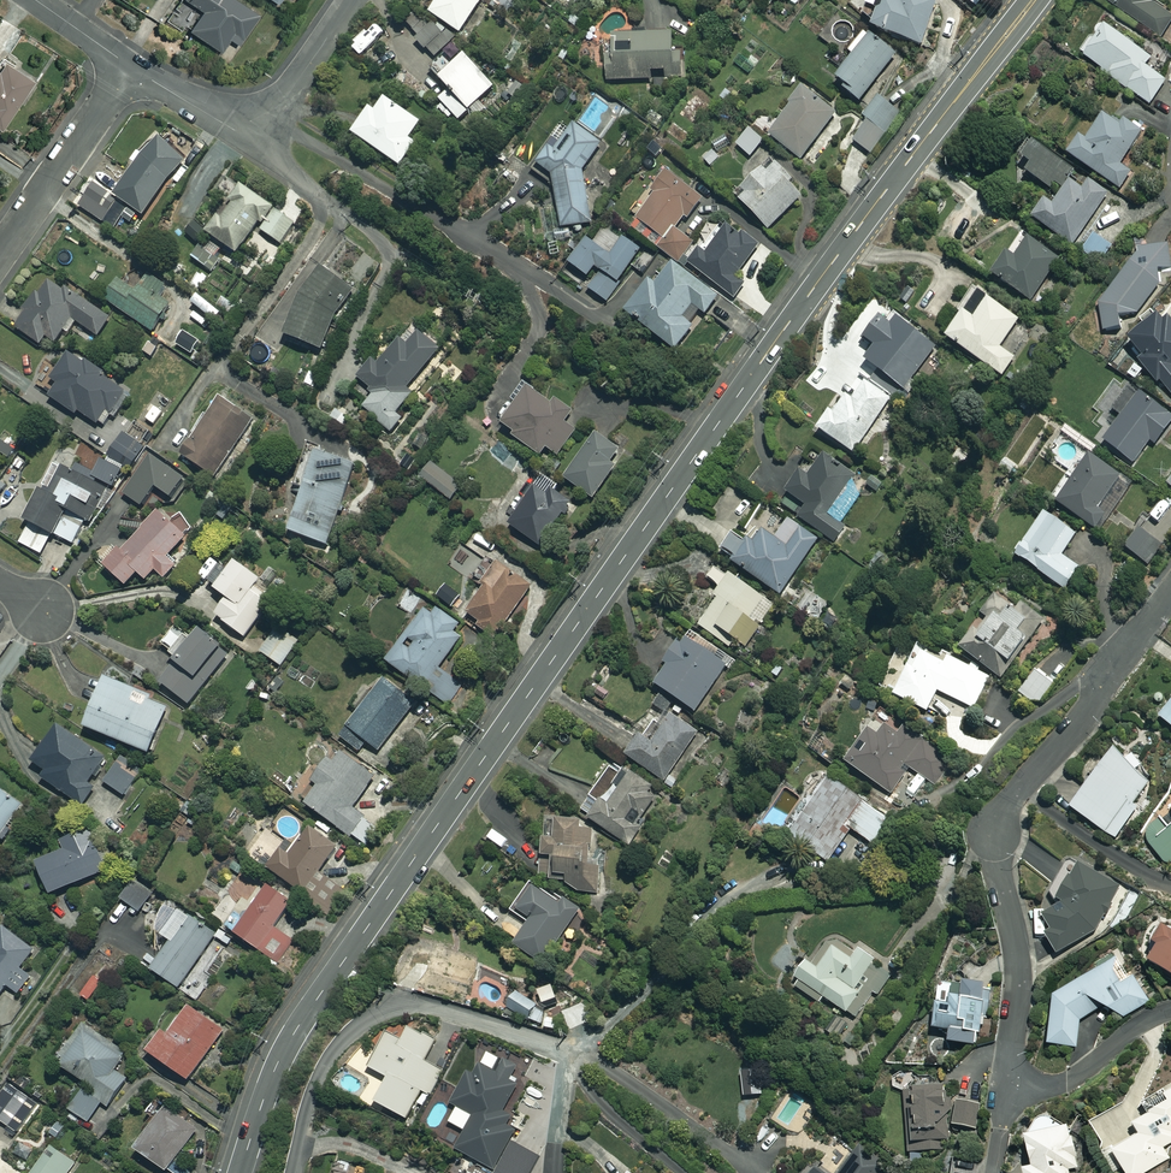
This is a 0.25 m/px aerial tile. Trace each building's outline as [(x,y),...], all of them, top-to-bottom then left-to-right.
[(242,0),(190,0),(202,9),(189,28),(221,51),(230,37),(238,43),(259,12),(242,0)] [(430,12),(461,33),(482,0),(438,0),(430,12)] [(939,2),(935,0),(882,0),(872,27),(922,46),(939,2)] [(963,1),(976,10),(982,0),(964,0),(963,1)] [(1161,35),(1170,21),(1170,12),(1154,0),(1111,0),(1161,35)] [(452,40),(433,22),(417,40),(436,57),(452,40)] [(1151,58),(1102,23),(1080,53),(1150,104),(1166,81),(1146,66),(1151,58)] [(675,70),(673,33),(613,37),(614,50),(606,51),(607,81),(652,79),(652,71),(675,70)] [(893,59),(864,36),(852,52),(855,55),(835,81),(860,101),(893,59)] [(496,86),(458,45),(432,69),(450,89),(434,103),(454,125),(496,86)] [(3,60),(0,64),(0,128),(3,129),(33,78),(3,60)] [(741,97),(727,88),(720,98),(733,108),(741,97)] [(837,112),(805,88),(770,135),(802,159),(837,112)] [(420,121),(385,97),(376,111),(371,107),(353,132),(400,165),(416,143),(409,138),(420,121)] [(902,113),(880,97),(865,117),(869,120),(853,141),(872,154),(902,113)] [(589,223),(584,175),(622,119),(594,100),(581,119),(579,117),(561,143),(552,138),(531,169),(555,187),(562,227),(589,223)] [(665,118),(650,109),(644,120),(658,128),(665,118)] [(1107,109),(1087,139),(1081,135),(1068,155),(1125,193),(1138,174),(1127,167),(1148,137),(1107,109)] [(762,142),(748,131),(737,144),(751,156),(762,142)] [(185,158),(158,138),(116,195),(141,214),(160,189),(172,197),(186,178),(176,170),(185,158)] [(1019,164),(1054,188),(1033,217),(1072,245),(1107,194),(1034,143),(1019,164)] [(719,157),(709,147),(699,157),(709,167),(719,157)] [(795,182),(773,158),(736,194),(769,229),(802,197),(791,186),(795,182)] [(672,173),(630,229),(670,260),(688,237),(679,230),(704,197),(672,173)] [(297,224),(242,184),(230,200),(235,203),(228,212),(223,209),(207,231),(237,253),(256,226),(282,244),(297,224)] [(114,205),(91,190),(78,210),(101,225),(114,205)] [(760,246),(729,222),(706,252),(700,247),(688,262),(734,298),(746,283),(736,276),(760,246)] [(1113,246),(1094,234),(1082,252),(1102,264),(1113,246)] [(621,239),(608,255),(588,239),(568,264),(592,284),(589,289),(608,304),(632,274),(628,270),(640,255),(621,239)] [(1059,259),(1030,239),(1016,258),(1008,253),(993,274),(1030,300),(1059,259)] [(1137,247),(1138,252),(1099,298),(1102,333),(1121,331),(1119,314),(1136,314),(1161,283),(1160,269),(1170,267),(1166,242),(1137,247)] [(690,324),(700,309),(707,314),(720,297),(673,262),(656,285),(651,281),(627,312),(678,351),(695,328),(690,324)] [(355,283),(322,265),(285,334),(318,352),(355,283)] [(208,279),(198,272),(189,286),(199,292),(208,279)] [(167,286),(151,275),(138,293),(120,279),(106,299),(152,332),(172,304),(160,296),(167,286)] [(110,318),(48,277),(16,327),(42,344),(47,336),(58,343),(74,319),(99,336),(110,318)] [(1019,320),(990,298),(975,318),(965,311),(947,336),(1003,376),(1016,358),(1000,347),(1019,320)] [(1162,312),(1130,340),(1143,355),(1138,360),(1158,383),(1170,372),(1170,323),(1162,312)] [(892,326),(878,315),(863,336),(875,345),(865,359),(904,388),(936,346),(898,317),(892,326)] [(409,344),(396,334),(358,378),(376,393),(364,407),(392,431),(403,419),(397,413),(413,394),(406,388),(440,348),(420,331),(409,344)] [(160,348),(148,340),(142,350),(154,358),(160,348)] [(105,373),(70,352),(54,380),(59,383),(51,397),(87,418),(83,425),(94,431),(107,408),(112,411),(124,390),(102,377),(105,373)] [(891,399),(866,382),(854,400),(846,394),(834,411),(830,409),(818,427),(854,452),(891,399)] [(514,407),(510,404),(500,417),(504,420),(502,423),(515,432),(513,435),(541,456),(548,447),(557,454),(577,429),(565,420),(571,411),(553,397),(549,402),(529,387),(514,407)] [(1141,392),(1104,440),(1134,463),(1152,440),(1157,444),(1170,426),(1170,415),(1141,392)] [(168,403),(157,396),(142,417),(153,425),(168,403)] [(253,418),(220,396),(182,454),(215,476),(253,418)] [(352,418),(338,407),(330,417),(345,428),(352,418)] [(620,448),(598,433),(566,479),(592,497),(613,467),(609,464),(620,448)] [(144,448),(125,434),(107,456),(127,471),(144,448)] [(522,457),(499,438),(489,449),(512,469),(522,457)] [(289,532),(328,546),(357,464),(308,446),(294,484),(304,488),(289,532)] [(1057,501),(1098,530),(1132,483),(1091,454),(1057,501)] [(186,479),(151,455),(125,493),(142,506),(156,486),(173,498),(186,479)] [(810,476),(801,470),(785,492),(786,493),(779,502),(834,541),(844,526),(840,523),(867,485),(825,455),(810,476)] [(463,486),(433,462),(421,476),(451,500),(463,486)] [(54,534),(74,546),(106,488),(66,466),(51,492),(45,489),(27,519),(31,521),(19,543),(42,556),(54,534)] [(572,502),(556,491),(551,498),(536,487),(510,524),(541,546),(572,502)] [(186,535),(159,511),(132,542),(130,540),(107,566),(127,585),(139,572),(147,580),(156,570),(166,579),(178,565),(168,556),(186,535)] [(1077,534),(1046,512),(1015,554),(1064,589),(1079,567),(1062,555),(1077,534)] [(764,529),(761,533),(753,528),(748,534),(740,528),(724,551),(734,558),(732,561),(782,595),(819,541),(789,520),(777,538),(764,529)] [(1160,544),(1140,528),(1124,547),(1143,563),(1160,544)] [(485,589),(467,612),(480,622),(478,626),(493,638),(535,583),(520,572),(516,578),(492,559),(475,581),(485,589)] [(254,587),(262,577),(240,562),(231,575),(226,572),(215,587),(229,596),(216,615),(245,634),(270,597),(254,587)] [(717,625),(745,645),(760,625),(750,617),(764,598),(731,574),(717,592),(720,594),(699,624),(711,633),(717,625)] [(960,646),(1001,678),(1046,620),(1022,602),(1017,609),(996,593),(981,613),(989,618),(979,630),(975,626),(960,646)] [(437,610),(434,614),(427,608),(387,659),(423,688),(463,637),(453,629),(456,625),(437,610)] [(300,640),(279,626),(261,651),(281,666),(300,640)] [(159,678),(187,704),(228,656),(200,631),(194,638),(183,628),(179,632),(175,628),(163,643),(178,656),(159,678)] [(727,663),(684,634),(665,662),(668,664),(655,683),(695,710),(727,663)] [(989,675),(918,641),(892,694),(927,711),(938,690),(973,708),(989,675)] [(1052,685),(1034,672),(1020,691),(1038,704),(1052,685)] [(148,694),(106,677),(86,726),(150,752),(168,708),(146,700),(148,694)] [(417,701),(387,678),(341,736),(361,752),(369,742),(378,750),(417,701)] [(1170,726),(1170,701),(1159,716),(1170,726)] [(627,754),(673,787),(679,778),(671,772),(699,734),(672,714),(656,736),(649,732),(644,739),(640,736),(627,754)] [(952,761),(891,717),(878,735),(869,728),(845,761),(890,793),(909,767),(934,786),(952,761)] [(106,756),(58,724),(33,761),(46,770),(42,777),(84,805),(95,788),(88,783),(106,756)] [(1126,759),(1112,749),(1071,807),(1115,839),(1138,807),(1133,803),(1149,781),(1135,771),(1141,763),(1129,755),(1126,759)] [(376,776),(345,752),(337,764),(330,759),(314,782),(320,786),(307,803),(351,837),(366,817),(352,807),(376,776)] [(140,774),(119,760),(105,782),(125,796),(140,774)] [(653,786),(614,760),(580,811),(630,845),(645,823),(641,820),(656,799),(648,794),(653,786)] [(891,819),(829,777),(790,834),(827,858),(847,826),(874,844),(891,819)] [(0,789),(0,836),(22,804),(0,789)] [(1147,828),(1147,839),(1167,863),(1169,861),(1170,864),(1170,825),(1167,828),(1159,818),(1147,828)] [(598,863),(591,863),(591,851),(597,851),(597,835),(591,835),(592,828),(584,828),(584,820),(547,819),(547,837),(542,837),(541,854),(552,855),(551,880),(566,881),(577,891),(597,892),(598,863)] [(89,828),(62,839),(66,850),(38,862),(52,894),(108,870),(106,867),(116,863),(109,847),(99,851),(89,828)] [(337,846),(312,828),(297,848),(289,842),(270,868),(304,892),(337,846)] [(1060,901),(1042,918),(1032,919),(1035,943),(1049,941),(1058,955),(1095,932),(1120,885),(1069,858),(1049,895),(1060,901)] [(156,893),(136,879),(121,898),(142,913),(156,893)] [(293,900),(271,884),(236,932),(275,960),(290,938),(274,927),(293,900)] [(560,903),(533,886),(517,910),(531,919),(517,941),(546,959),(577,911),(562,901),(560,903)] [(212,941),(217,933),(190,915),(153,969),(198,1000),(212,980),(206,976),(224,949),(212,941)] [(2,924),(0,927),(0,995),(7,985),(16,992),(29,975),(21,969),(36,950),(2,924)] [(1162,925),(1153,941),(1159,944),(1149,960),(1170,973),(1170,930),(1162,925)] [(845,1010),(855,1017),(870,995),(864,990),(866,987),(861,984),(878,959),(859,946),(852,957),(834,945),(819,966),(806,958),(794,976),(799,980),(794,987),(820,1004),(824,997),(837,1005),(832,1012),(840,1017),(845,1010)] [(476,964),(418,950),(413,969),(424,972),(420,985),(457,995),(455,1002),(466,1004),(476,964)] [(1077,1048),(1081,1020),(1105,1006),(1124,1017),(1150,1002),(1134,976),(1123,982),(1110,961),(1055,995),(1047,1044),(1077,1048)] [(980,1027),(984,1028),(986,1007),(990,1007),(992,991),(986,991),(987,982),(965,980),(965,984),(940,981),(934,1028),(950,1029),(949,1041),(978,1045),(980,1027)] [(559,1002),(553,985),(539,991),(545,1008),(559,1002)] [(539,1005),(517,992),(508,1007),(529,1020),(539,1005)] [(224,1030),(190,1005),(169,1034),(164,1030),(149,1050),(189,1079),(224,1030)] [(441,1033),(414,1019),(402,1042),(387,1034),(369,1066),(389,1077),(376,1101),(409,1120),(425,1091),(428,1093),(441,1070),(425,1062),(441,1033)] [(128,1052),(86,1023),(58,1062),(87,1083),(69,1109),(88,1122),(102,1102),(109,1107),(132,1074),(119,1065),(128,1052)] [(518,1085),(515,1083),(523,1070),(491,1051),(477,1075),(469,1071),(451,1102),(474,1115),(455,1147),(493,1169),(515,1131),(506,1125),(511,1116),(502,1111),(518,1085)] [(951,1149),(945,1071),(893,1075),(893,1087),(904,1091),(908,1152),(951,1149)] [(7,1084),(0,1094),(0,1120),(19,1133),(37,1106),(7,1084)] [(1142,1105),(1147,1113),(1133,1121),(1140,1134),(1113,1150),(1126,1172),(1146,1172),(1170,1159),(1163,1149),(1170,1144),(1170,1088),(1142,1105)] [(168,1171),(198,1130),(157,1099),(147,1113),(154,1117),(145,1129),(149,1132),(137,1148),(168,1171)] [(981,1103),(957,1099),(953,1125),(977,1128),(981,1103)] [(1048,1116),(1039,1118),(1027,1137),(1033,1166),(1024,1168),(1025,1172),(1070,1172),(1069,1170),(1079,1168),(1069,1124),(1059,1126),(1048,1116)] [(0,1142),(0,1172),(18,1172),(0,1160),(9,1149),(0,1142)] [(51,1146),(32,1172),(68,1172),(76,1163),(51,1146)] [(859,1148),(840,1172),(882,1172),(886,1168),(859,1148)] [(516,1154),(506,1172),(532,1172),(537,1165),(516,1154)]
